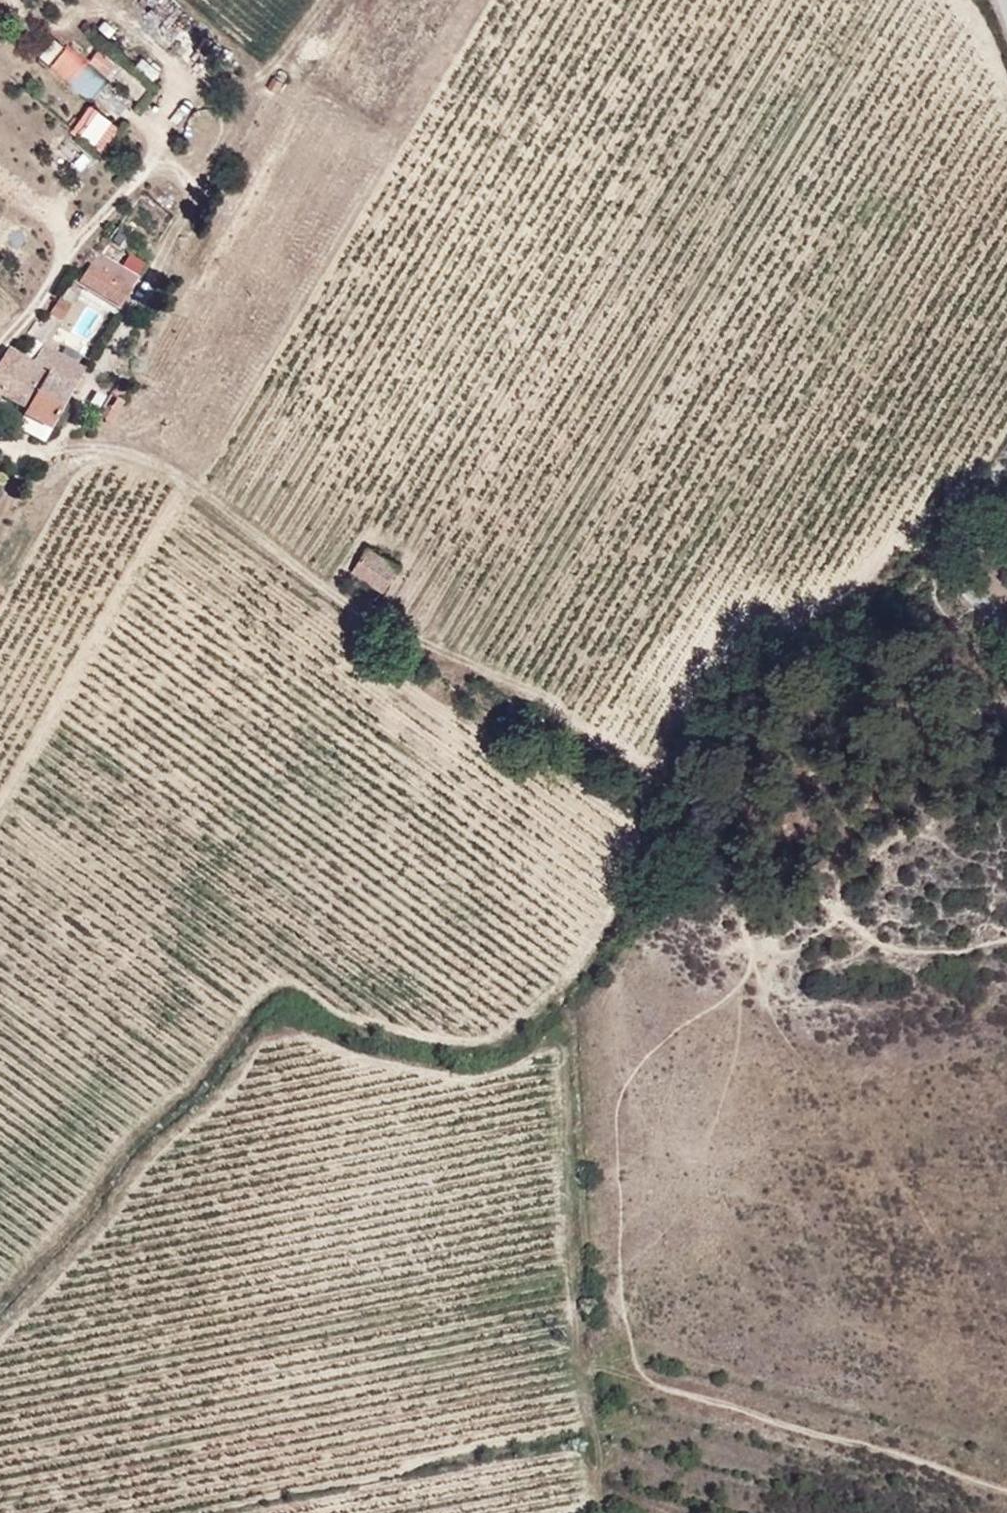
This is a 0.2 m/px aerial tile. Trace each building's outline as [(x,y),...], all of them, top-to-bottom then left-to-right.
[(37,58),(48,67),(64,47),(54,39),(37,58)] [(69,45),(50,67),(69,84),(88,62),(69,45)] [(89,66),(72,84),(88,99),(105,81),(89,66)] [(102,153),(121,129),(90,105),(71,130),(102,153)] [(96,365),(57,344),(92,283),(131,304),(139,289),(92,265),(84,279),(76,275),(29,359),(11,349),(0,367),(0,398),(4,401),(9,393),(33,406),(29,414),(59,429),(96,365)] [(399,568),(366,546),(348,572),(381,594),(399,568)]
